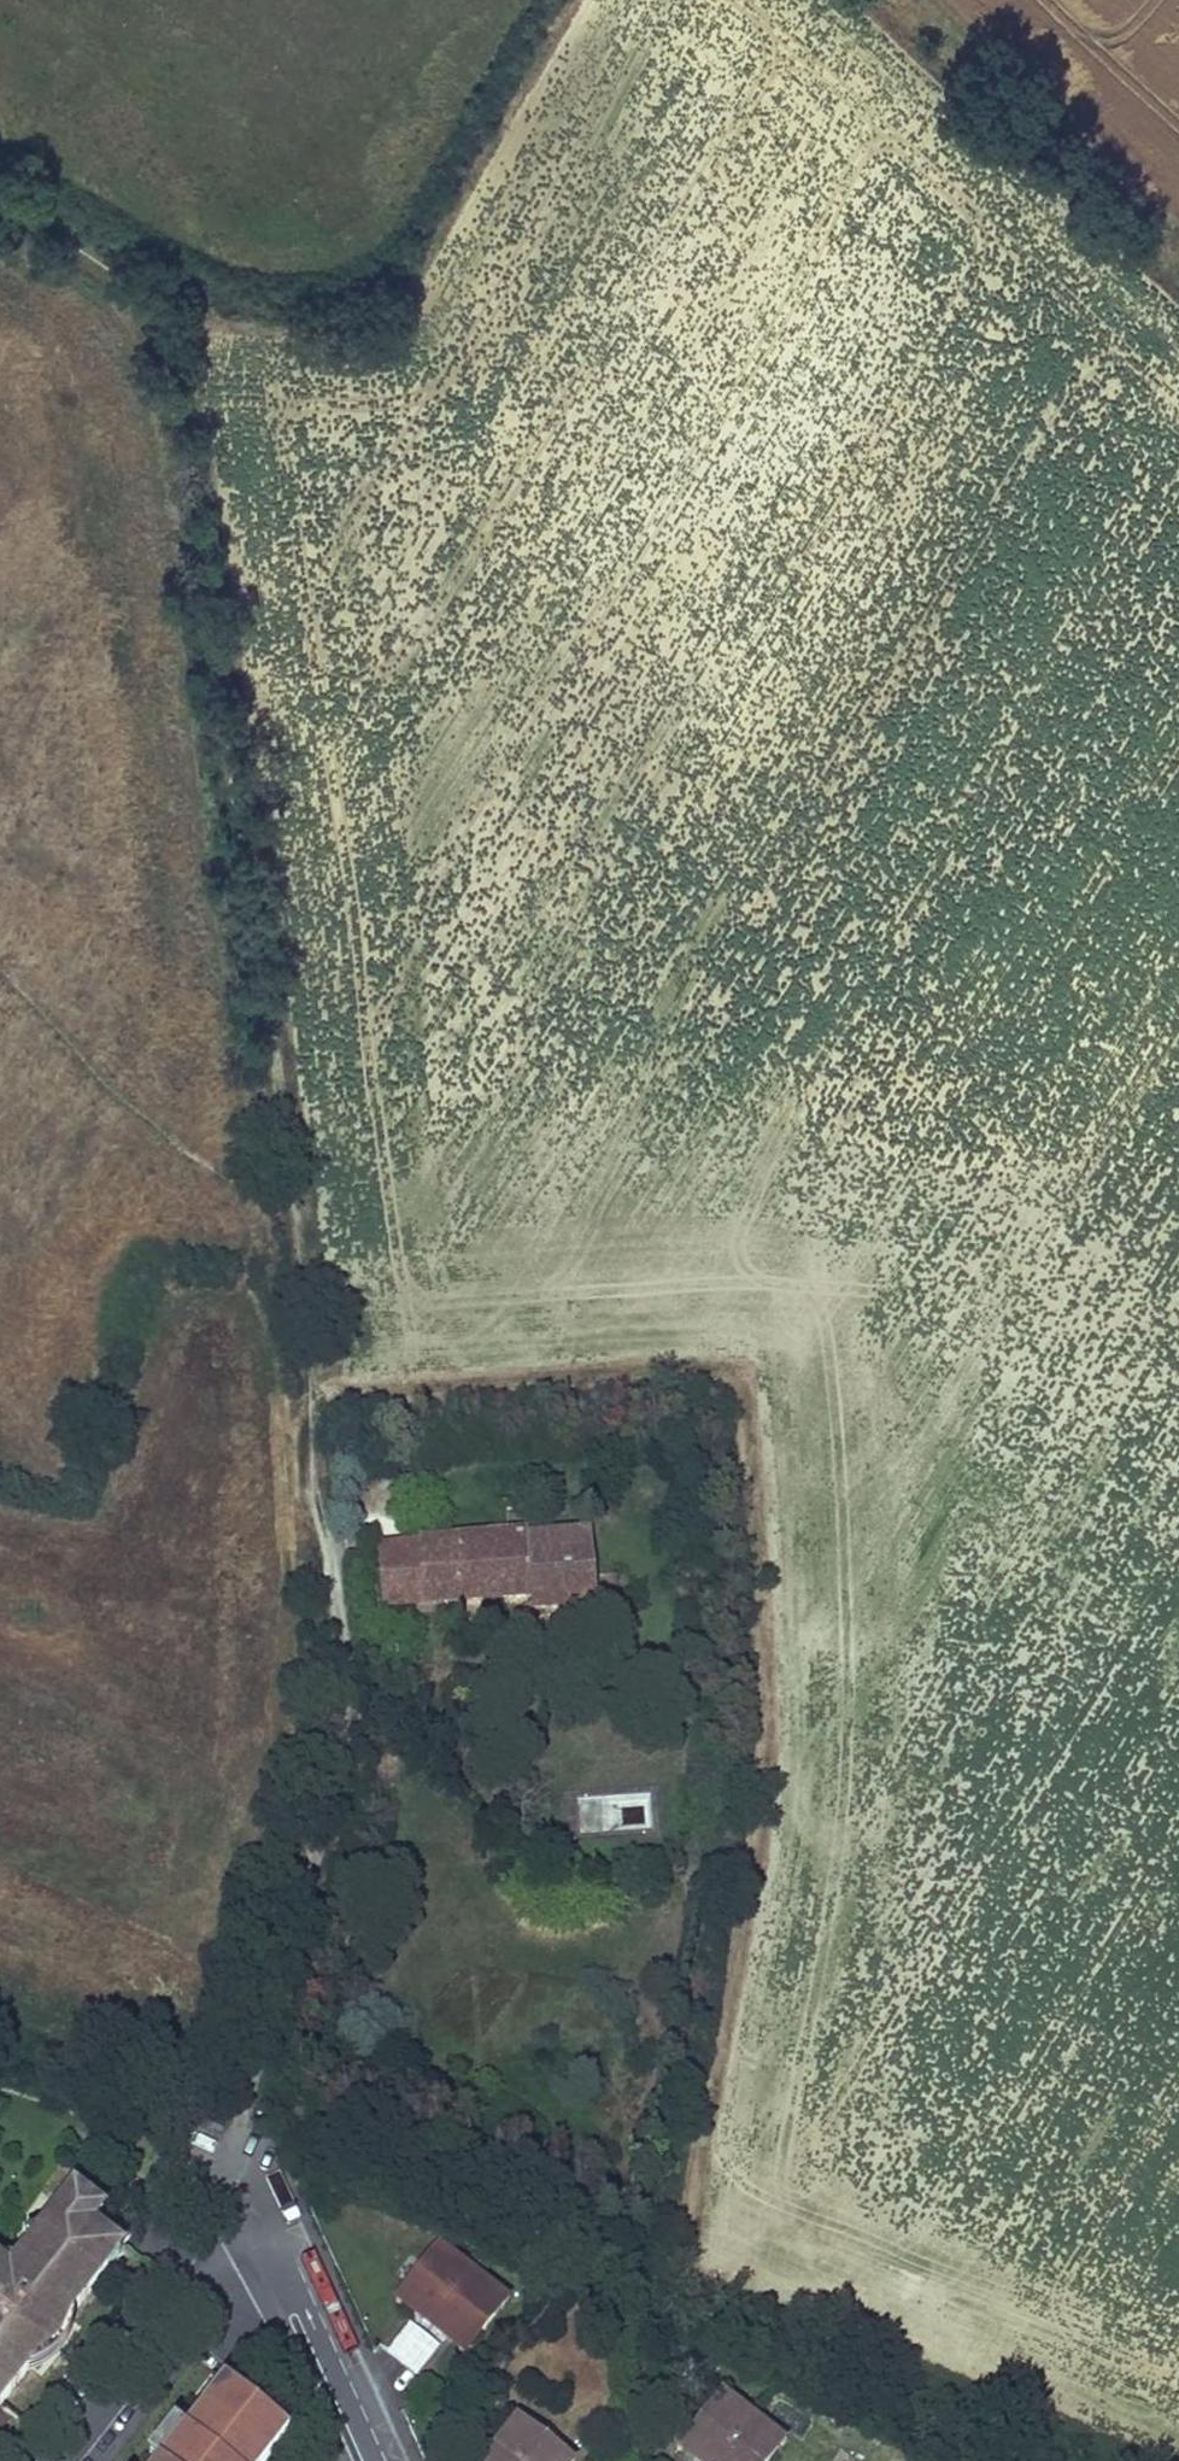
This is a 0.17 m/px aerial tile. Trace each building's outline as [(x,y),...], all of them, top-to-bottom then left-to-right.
[(379,1546),(382,1605),(424,1604),(446,1603),(530,1597),(531,1610),(596,1605),(590,1530),(527,1535),(527,1531),(418,1540),(418,1542),(379,1546)] [(81,2210),(85,2204),(72,2194),(68,2200),(81,2210)] [(8,2275),(0,2269),(0,2405),(3,2401),(25,2373),(33,2363),(42,2359),(47,2355),(51,2351),(54,2348),(58,2341),(61,2336),(63,2330),(64,2324),(72,2314),(95,2284),(106,2271),(101,2267),(114,2250),(90,2231),(101,2217),(85,2204),(81,2210),(68,2200),(8,2275)] [(119,2254),(114,2250),(101,2267),(106,2271),(119,2254)] [(432,2251),(427,2257),(458,2281),(489,2305),(493,2299),(432,2251)] [(427,2257),(393,2300),(415,2317),(420,2311),(429,2318),(438,2325),(433,2331),(455,2348),(489,2305),(458,2281),(427,2257)] [(415,2317),(393,2300),(388,2306),(450,2354),(455,2348),(433,2331),(424,2324),(415,2317)] [(420,2311),(415,2317),(424,2324),(429,2318),(420,2311)] [(51,2351),(47,2355),(42,2359),(33,2363),(25,2373),(35,2370),(41,2368),(46,2365),(51,2362),(56,2358),(60,2352),(63,2348),(66,2343),(69,2338),(70,2332),(71,2326),(72,2320),(72,2314),(64,2324),(63,2330),(61,2336),(58,2341),(54,2348),(51,2351)] [(429,2318),(424,2324),(433,2331),(438,2325),(429,2318)] [(399,2327),(378,2354),(392,2365),(413,2338),(399,2327)] [(428,2349),(413,2338),(392,2365),(406,2377),(428,2349)] [(209,2416),(231,2388),(223,2382),(201,2410),(209,2416)] [(288,2433),(231,2388),(209,2416),(201,2410),(184,2432),(173,2423),(163,2436),(166,2438),(174,2445),(162,2460),(265,2460),(288,2433)] [(778,2448),(784,2441),(723,2393),(717,2400),(778,2448)] [(684,2443),(705,2460),(710,2454),(719,2460),(768,2460),(778,2448),(717,2400),(684,2443)] [(515,2418),(482,2460),(493,2460),(522,2424),(515,2418)] [(565,2457),(522,2424),(493,2460),(562,2460),(565,2457)] [(166,2438),(149,2459),(151,2460),(162,2460),(174,2445),(166,2438)] [(684,2443),(678,2450),(692,2460),(719,2460),(710,2454),(705,2460),(684,2443)]
